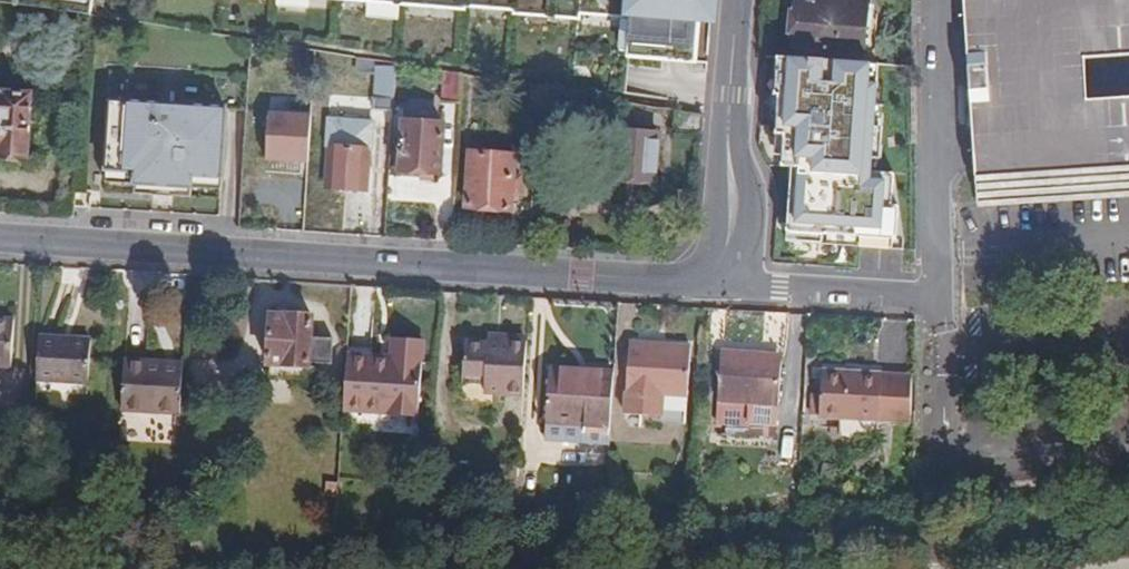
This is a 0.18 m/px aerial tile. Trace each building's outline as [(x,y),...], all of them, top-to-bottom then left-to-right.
[(91,17),(93,0),(0,0),(0,6),(91,17)] [(462,11),(462,7),(507,10),(507,14),(574,20),(575,14),(629,18),(626,56),(693,63),(697,18),(711,18),(713,0),(326,0),(462,11)] [(812,0),(797,0),(792,46),(863,54),(868,0),(825,0),(825,1),(812,0)] [(972,159),(976,209),(1128,198),(1128,0),(960,0),(972,159)] [(871,63),(780,56),(777,79),(788,79),(787,95),(780,94),(777,134),(785,134),(784,153),(790,153),(789,166),(792,166),(787,241),(904,249),(899,206),(895,173),(871,172),(878,85),(869,84),(871,63)] [(377,62),(359,59),(357,73),(376,76),(377,62)] [(377,62),(376,76),(374,112),(393,114),(396,64),(377,62)] [(869,84),(878,85),(880,64),(871,63),(869,84)] [(464,76),(446,73),(443,106),(461,107),(464,76)] [(780,94),(787,95),(788,79),(777,79),(776,94),(780,94)] [(28,159),(32,96),(0,93),(0,157),(28,159)] [(191,188),(220,189),(227,109),(112,103),(108,183),(136,184),(136,194),(153,195),(154,186),(172,187),(172,196),(190,198),(191,188)] [(266,160),(308,164),(312,117),(270,114),(266,160)] [(326,190),(365,192),(368,151),(372,151),(373,124),(361,122),(356,119),(344,118),(340,122),(327,121),(325,148),(328,148),(326,190)] [(442,126),(402,123),(401,172),(439,174),(442,126)] [(661,137),(619,132),(615,180),(656,185),(661,137)] [(784,155),(784,153),(785,134),(777,134),(776,154),(784,155)] [(519,156),(468,153),(466,179),(469,179),(467,209),(512,212),(514,181),(517,181),(519,156)] [(154,186),(153,195),(172,196),(172,187),(154,186)] [(292,319),(274,318),(271,365),(337,368),(337,344),(315,343),(316,318),(292,316),(292,319)] [(10,369),(13,322),(0,322),(0,369),(10,369)] [(488,334),(488,344),(507,345),(507,339),(507,335),(488,334)] [(89,342),(39,338),(36,383),(87,386),(89,342)] [(527,340),(507,339),(507,345),(488,344),(465,343),(464,374),(486,375),(485,384),(485,392),(524,394),(527,340)] [(630,343),(625,414),(662,418),(663,395),(688,396),(691,345),(630,343)] [(392,360),(350,358),(348,413),(420,418),(424,344),(393,344),(392,360)] [(722,351),(720,401),(752,403),(751,425),(778,428),(782,363),(757,361),(757,354),(722,351)] [(782,356),(757,354),(757,361),(782,363),(782,356)] [(183,364),(125,361),(121,411),(181,417),(183,364)] [(548,437),(610,441),(615,370),(588,369),(588,375),(551,372),(548,437)] [(821,417),(914,423),(914,375),(823,371),(821,417)] [(464,382),(485,384),(486,375),(464,374),(464,382)] [(663,395),(662,418),(662,422),(686,424),(688,396),(663,395)]
